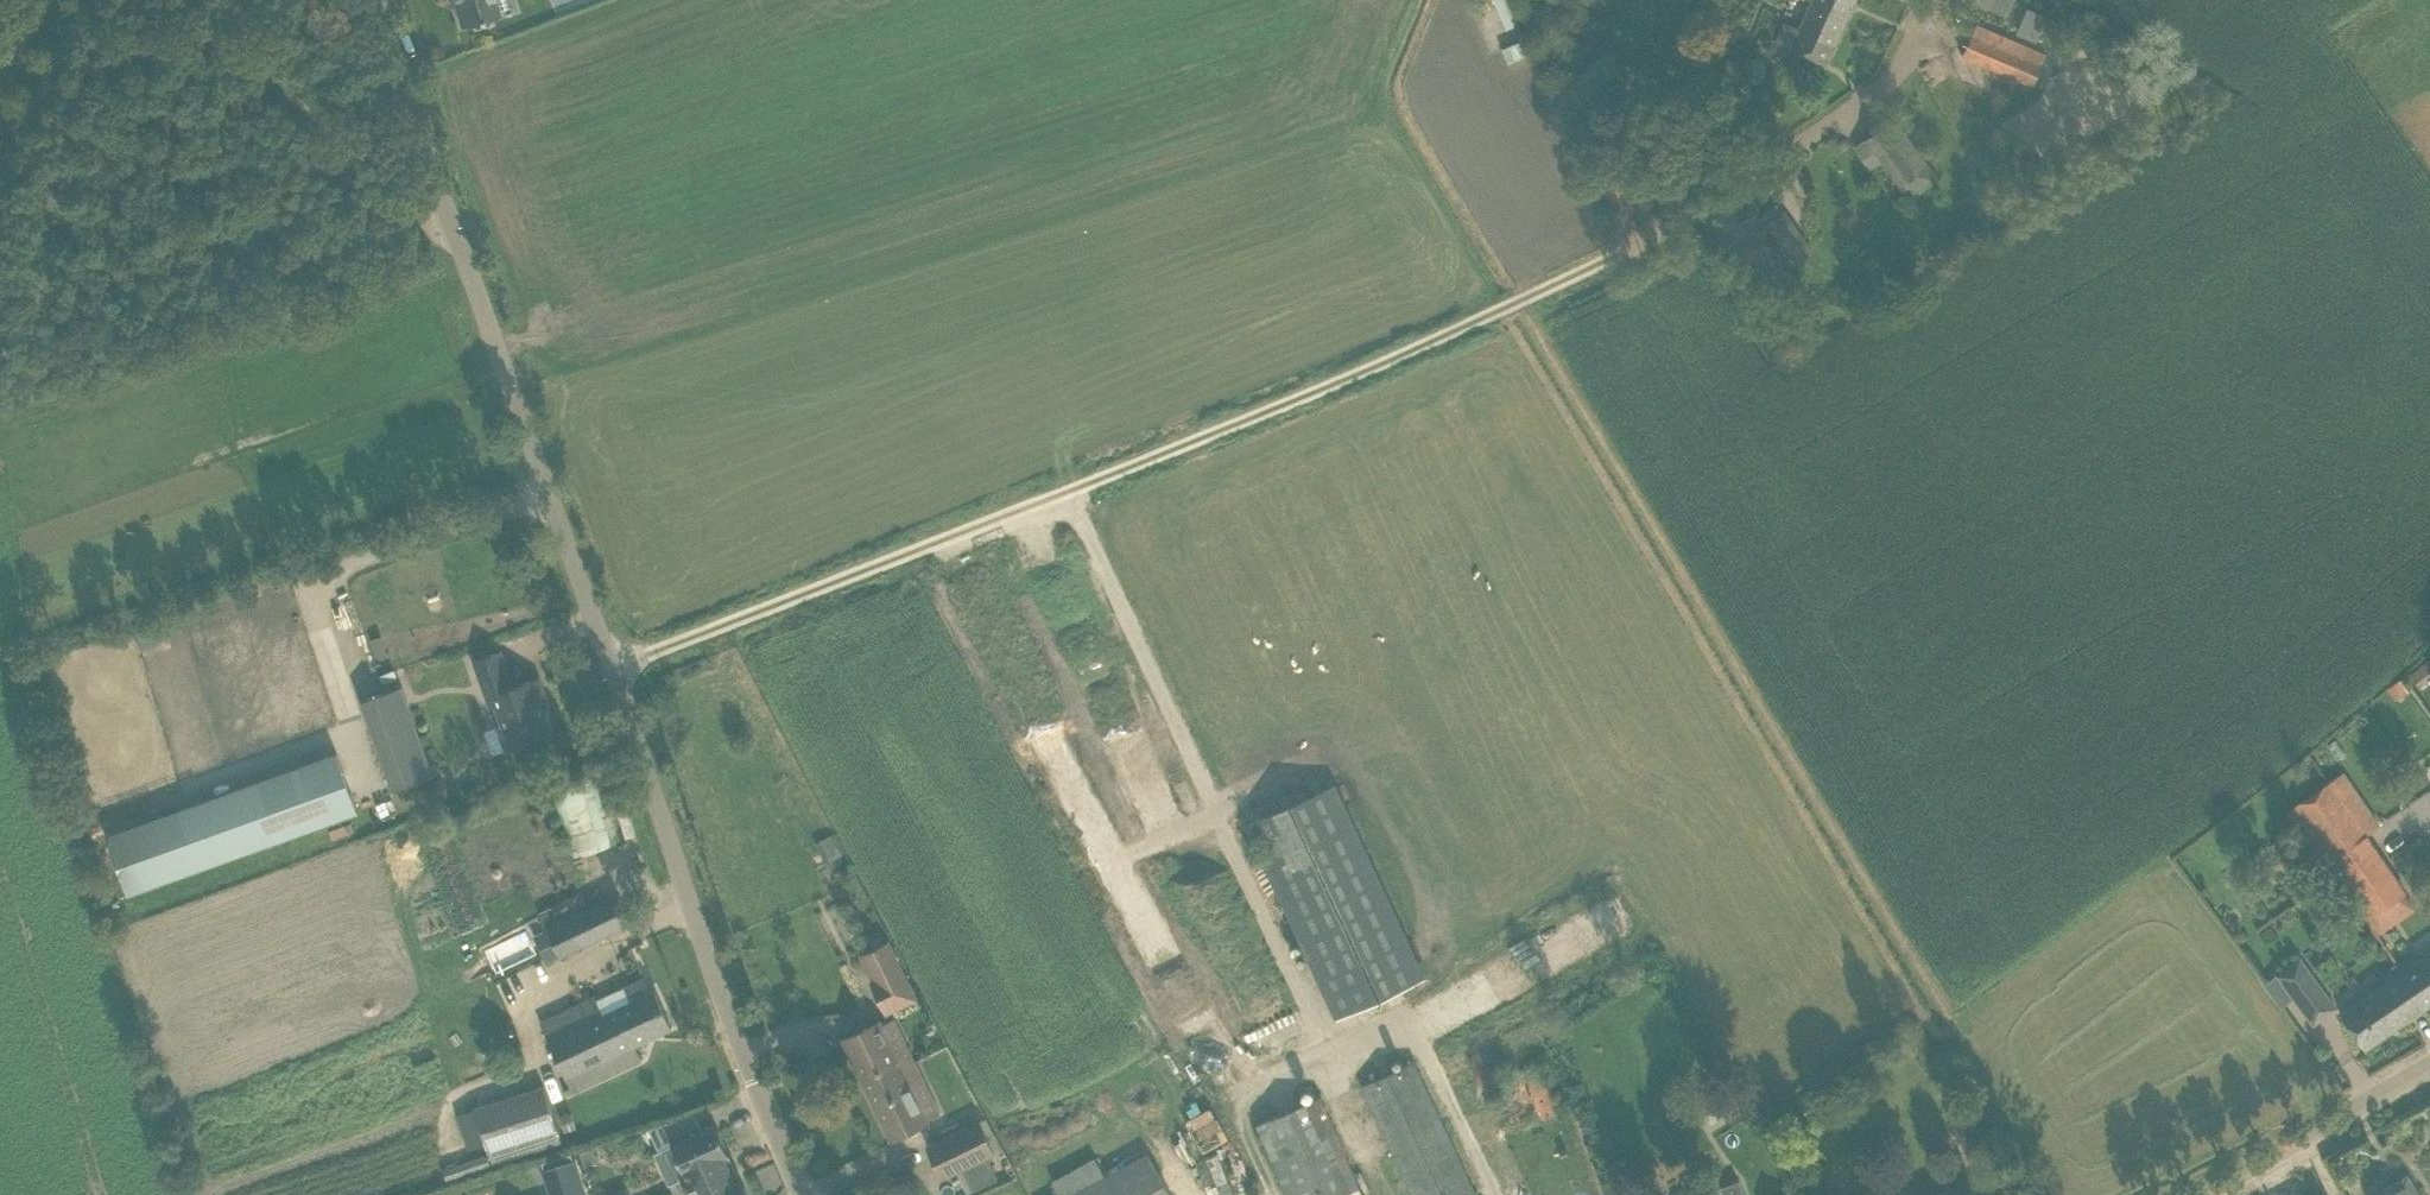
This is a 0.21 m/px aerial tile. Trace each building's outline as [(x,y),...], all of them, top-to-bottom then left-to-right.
[(460,26),(471,23),(473,29),(490,24),(488,18),(499,15),(499,14),(517,8),(514,0),(453,0),(460,26)] [(1799,29),(1790,47),(1826,63),(1854,3),(1848,0),(1812,0),(1799,29)] [(1991,0),(1971,0),(1986,9),(1991,0)] [(2012,11),(2018,0),(1992,0),(2012,11)] [(2016,33),(2036,42),(2048,16),(2028,7),(2016,33)] [(1962,57),(2032,85),(2045,54),(1976,24),(1962,57)] [(1618,83),(1606,86),(1610,99),(1622,96),(1618,83)] [(1865,139),(1874,152),(1898,185),(1899,184),(1909,200),(1938,179),(1896,117),(1865,139)] [(473,660),(486,698),(493,695),(496,703),(494,704),(510,748),(518,746),(519,749),(530,745),(529,741),(553,733),(540,696),(545,694),(539,677),(513,686),(500,650),(473,660)] [(2401,676),(2388,687),(2396,697),(2410,686),(2401,676)] [(360,700),(392,790),(433,775),(401,686),(360,700)] [(336,753),(107,835),(128,894),(357,811),(336,753)] [(601,774),(551,789),(572,858),(622,842),(601,774)] [(2295,806),(2335,864),(2368,841),(2329,783),(2295,806)] [(1250,827),(1337,1018),(1423,977),(1335,786),(1250,827)] [(2368,841),(2335,864),(2371,916),(2404,893),(2368,841)] [(547,929),(560,956),(631,922),(618,894),(547,929)] [(870,981),(886,1013),(916,998),(888,942),(861,955),(872,980),(870,981)] [(2395,968),(2423,1009),(2429,1004),(2429,951),(2417,960),(2414,955),(2395,968)] [(2275,974),(2313,1024),(2336,1006),(2300,955),(2275,974)] [(2423,1009),(2395,968),(2379,979),(2382,984),(2339,1013),(2364,1049),(2423,1009)] [(577,1025),(547,1039),(570,1087),(563,1090),(565,1094),(572,1091),(572,1092),(641,1060),(634,1044),(671,1027),(654,989),(650,991),(644,978),(624,987),(630,1000),(603,1013),(594,996),(569,1007),(577,1025)] [(842,1039),(861,1080),(900,1061),(903,1067),(914,1061),(906,1044),(894,1050),(880,1021),(842,1039)] [(900,1061),(861,1080),(889,1138),(927,1120),(916,1097),(928,1091),(914,1061),(903,1067),(900,1061)] [(1412,1194),(1476,1194),(1415,1063),(1362,1088),(1412,1194)] [(1535,1063),(1500,1079),(1522,1126),(1557,1110),(1535,1063)] [(474,1107),(492,1163),(561,1141),(543,1085),(474,1107)] [(1320,1099),(1256,1128),(1286,1194),(1341,1194),(1359,1187),(1320,1099)] [(1181,1116),(1197,1153),(1225,1142),(1209,1104),(1181,1116)] [(559,1116),(564,1130),(575,1126),(571,1112),(559,1116)] [(723,1156),(728,1153),(714,1123),(701,1129),(694,1113),(649,1128),(659,1150),(671,1144),(681,1165),(675,1167),(680,1178),(670,1183),(675,1194),(729,1169),(723,1156)] [(962,1167),(970,1185),(995,1172),(988,1159),(1002,1151),(986,1116),(928,1144),(943,1176),(962,1167)] [(541,1163),(551,1194),(584,1194),(571,1153),(541,1163)] [(1144,1155),(1104,1176),(1094,1157),(1051,1179),(1060,1194),(1167,1194),(1144,1155)] [(675,1194),(747,1194),(740,1179),(735,1182),(729,1169),(675,1194)] [(2407,1175),(2385,1188),(2388,1194),(2418,1194),(2407,1175)] [(1971,1179),(1934,1194),(1977,1194),(1971,1179)] [(1723,1194),(1743,1194),(1738,1181),(1720,1187),(1723,1194)]
